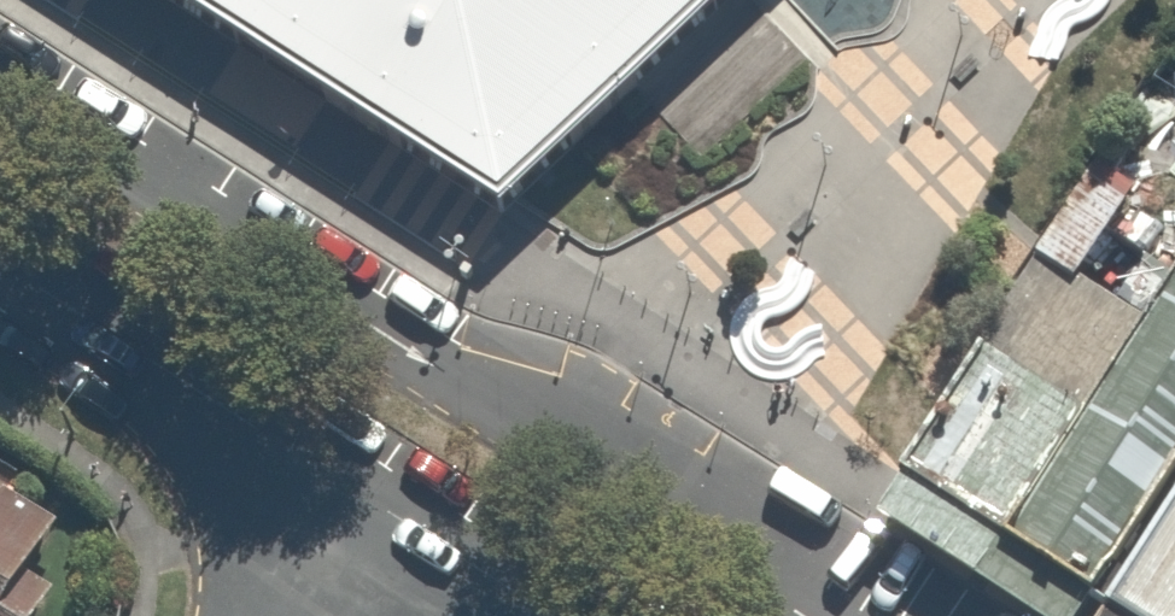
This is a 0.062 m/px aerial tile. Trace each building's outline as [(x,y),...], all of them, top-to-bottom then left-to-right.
[(505,223),(528,201),(578,154),(641,93),(739,0),(155,0),(505,223)] [(1076,289),(1080,284),(1135,198),(1096,173),(1037,262),(1076,289)] [(908,476),(903,484),(1004,550),(1144,328),(1080,284),(1076,289),(1037,262),(1030,257),(974,349),(980,354),(946,410),(908,476)] [(1119,302),(1143,318),(1170,277),(1146,262),(1119,302)] [(1144,328),(1004,550),(1093,607),(1174,479),(1174,280),(1144,328)] [(57,540),(0,503),(0,615),(9,615),(57,540)] [(1108,614),(1112,615),(1174,615),(1174,508),(1108,614)]
